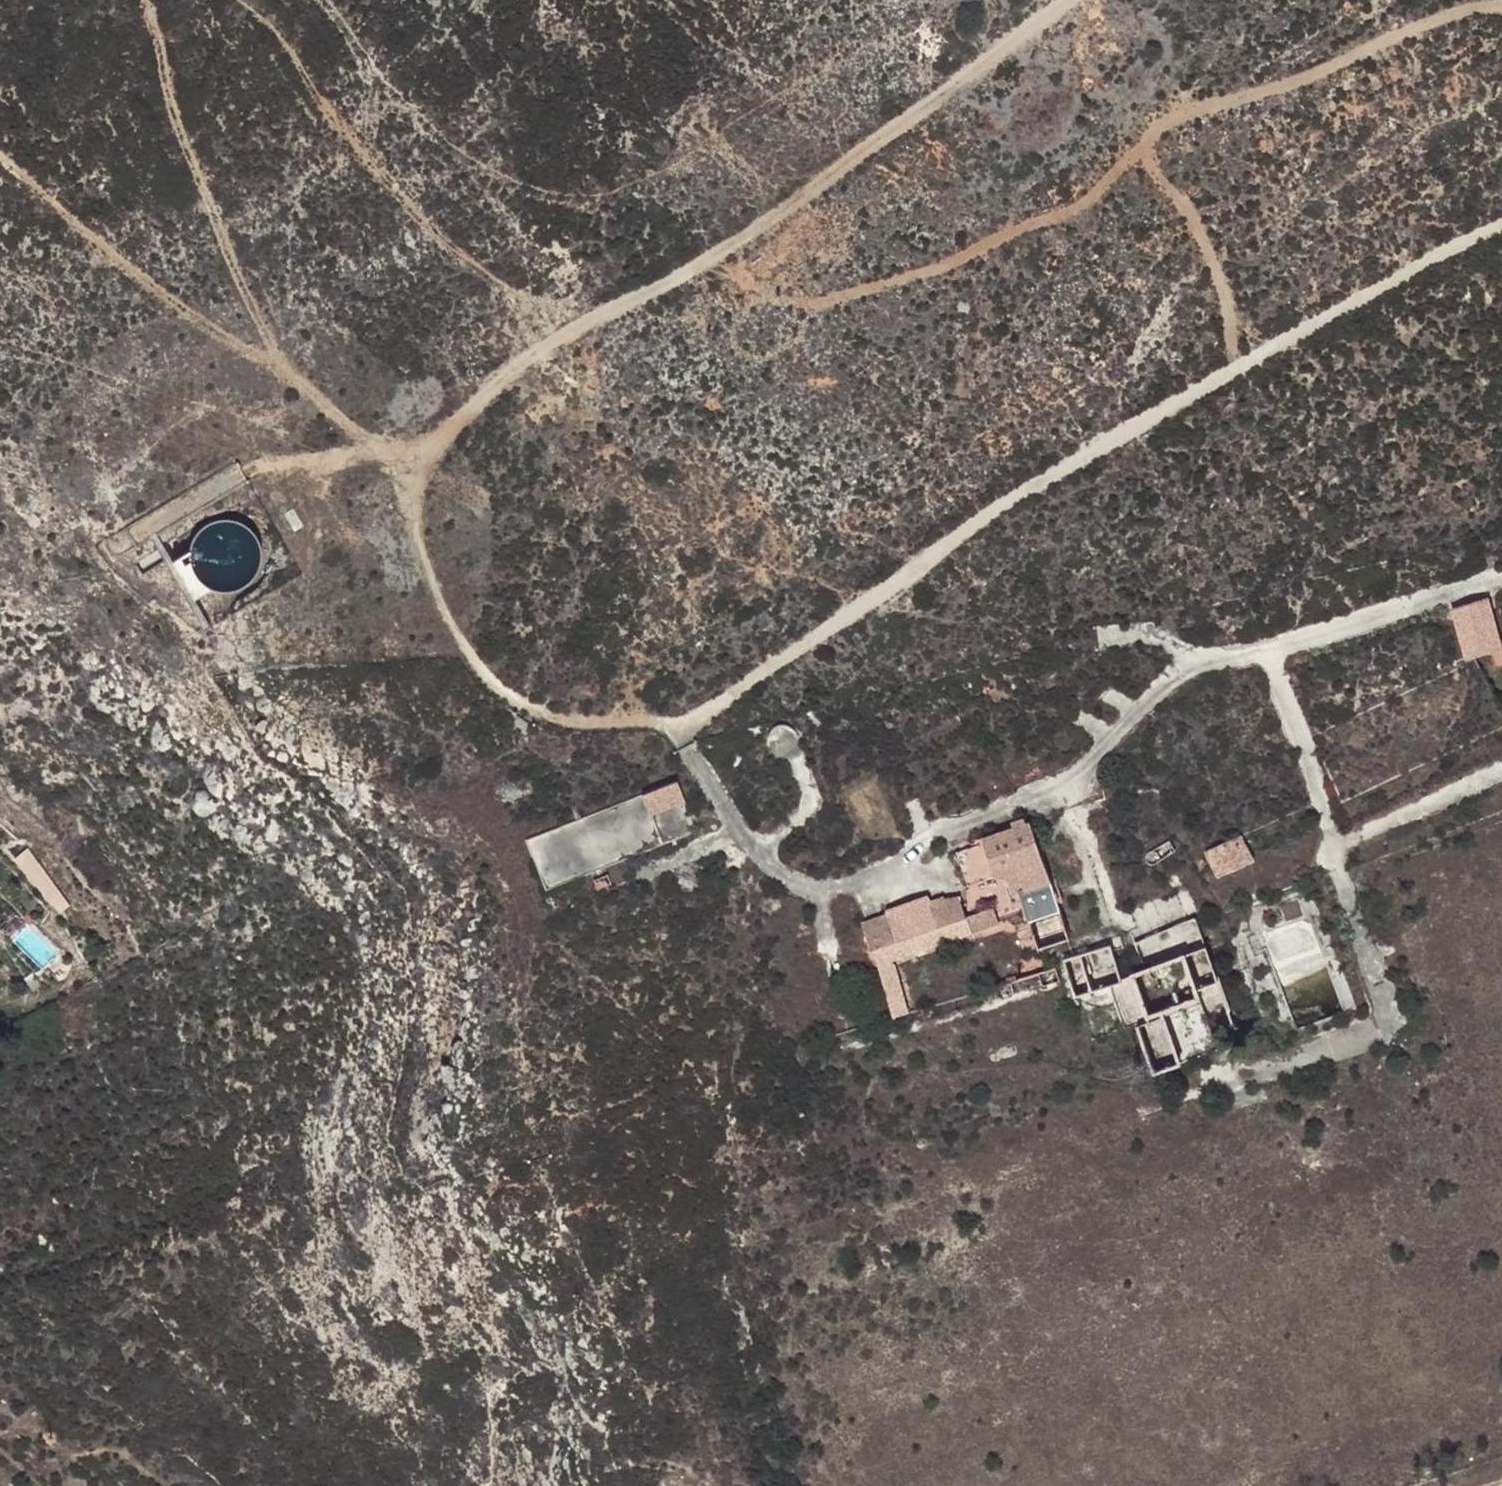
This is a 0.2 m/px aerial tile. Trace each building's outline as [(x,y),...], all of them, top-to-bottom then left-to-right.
[(198,593),(216,584),(211,582),(202,574),(197,566),(193,555),(193,549),(178,557),(198,593)] [(1464,653),(1501,642),(1501,636),(1490,595),(1451,607),(1464,653)] [(1039,942),(1071,935),(1055,879),(1049,859),(1036,820),(990,833),(991,840),(965,848),(973,882),(1023,870),(1039,942)] [(1206,853),(1219,875),(1252,860),(1240,838),(1206,853)] [(881,961),(998,920),(993,906),(967,916),(958,897),(943,897),(942,896),(931,900),(929,894),(884,910),(886,914),(861,923),(870,950),(878,947),(881,961)] [(1211,1038),(1235,1028),(1195,916),(1134,939),(1142,962),(1151,959),(1154,963),(1117,976),(1108,943),(1058,955),(1072,997),(1110,986),(1122,1025),(1136,1022),(1153,1068),(1179,1058),(1166,1016),(1199,1004),(1211,1038)] [(906,1008),(907,1012),(912,1024),(1056,979),(1050,963),(906,1008)] [(896,967),(883,968),(895,1015),(907,1012),(906,1008),(896,967)]
